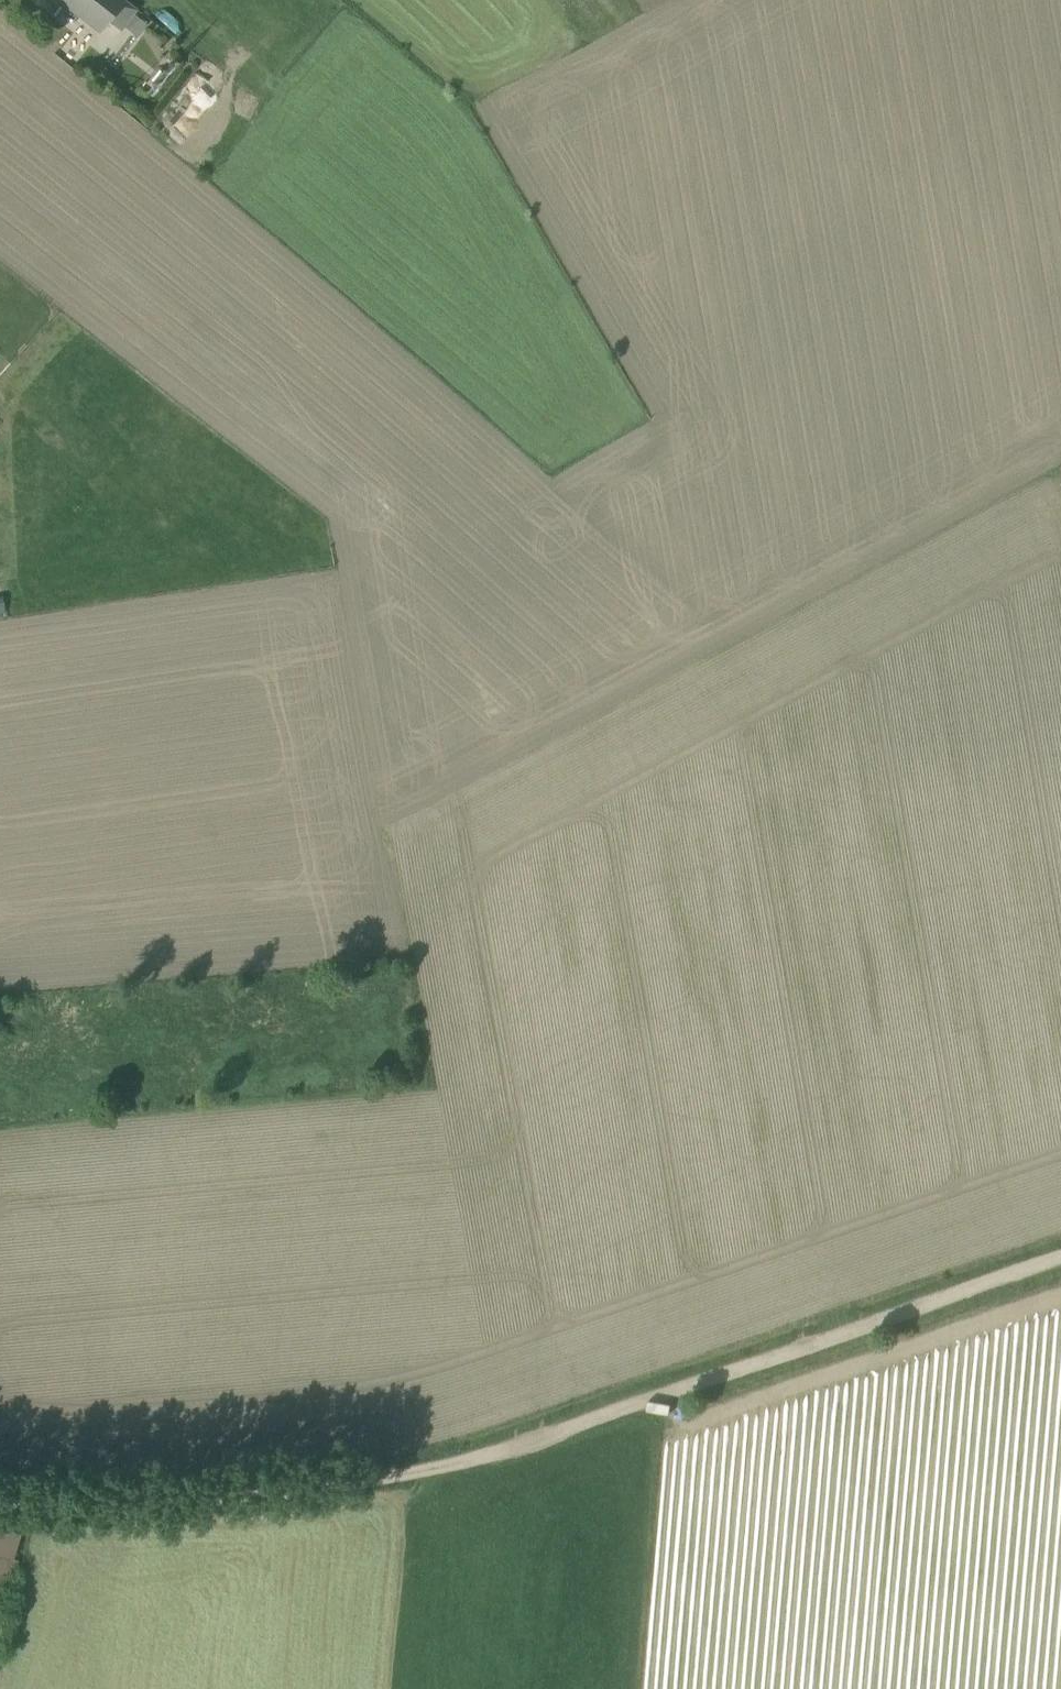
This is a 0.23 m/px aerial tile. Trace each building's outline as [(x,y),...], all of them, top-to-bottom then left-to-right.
[(106,24),(116,33),(135,8),(125,0),(74,0),(106,24)] [(0,1554),(0,1610),(1,1611),(19,1560),(0,1554)]
